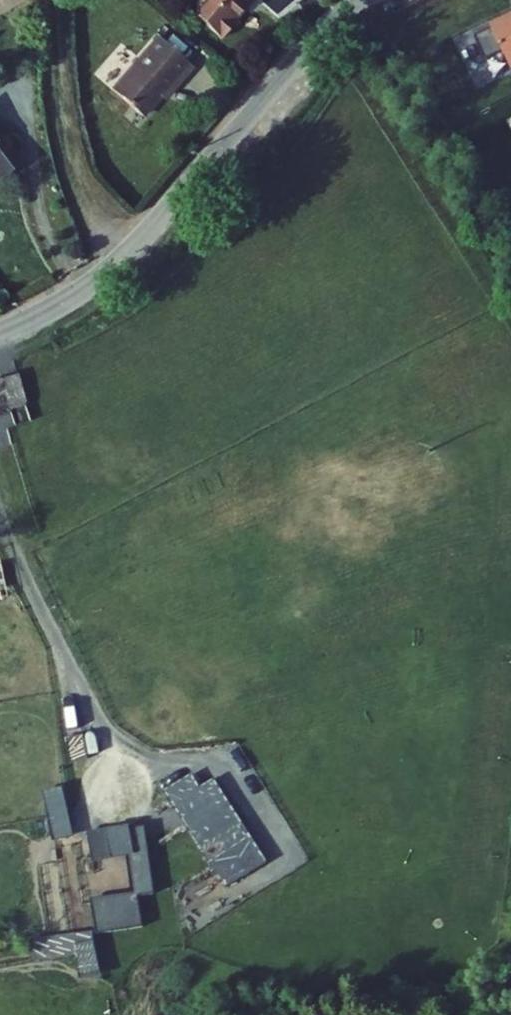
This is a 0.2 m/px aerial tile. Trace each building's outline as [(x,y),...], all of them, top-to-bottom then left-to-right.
[(221,24),(243,0),(195,0),(221,24)] [(510,67),(510,19),(510,18),(468,40),(479,63),(497,55),(504,70),(510,67)] [(165,28),(115,83),(143,108),(180,67),(184,71),(197,57),(165,28)] [(9,172),(0,159),(0,179),(9,172)] [(0,383),(0,413),(23,407),(15,379),(0,383)] [(258,842),(216,775),(174,802),(216,869),(258,842)] [(60,791),(46,795),(53,823),(68,819),(60,791)] [(132,894),(91,899),(96,932),(141,927),(137,896),(153,894),(145,827),(128,829),(131,851),(127,851),(132,894)]
